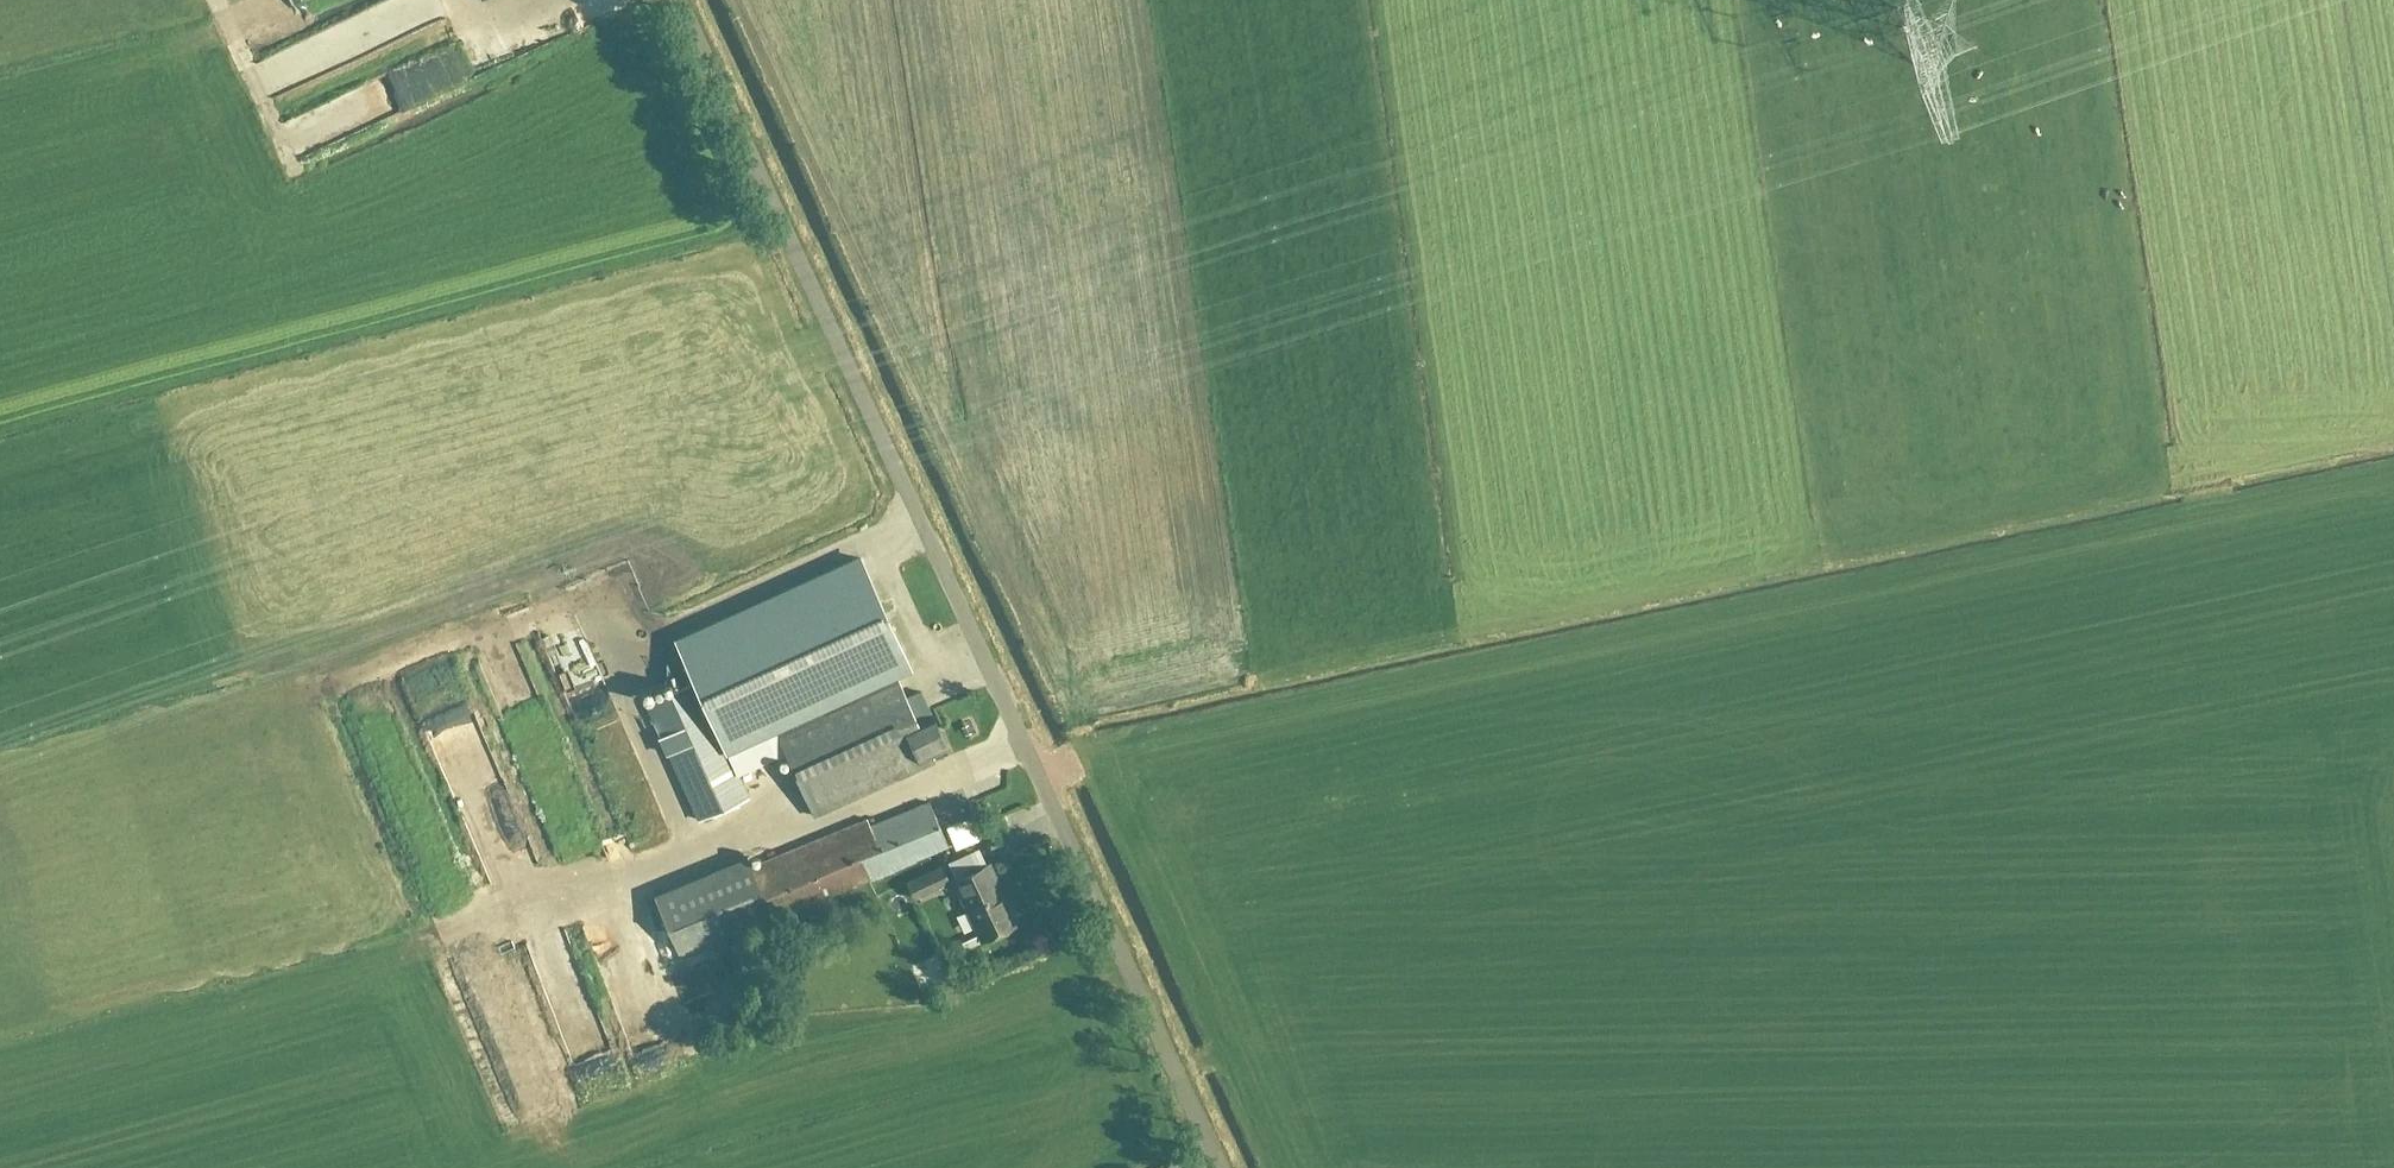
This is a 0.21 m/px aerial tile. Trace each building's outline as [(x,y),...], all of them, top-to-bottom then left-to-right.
[(748,796),(727,751),(774,729),(815,817),(934,762),(931,755),(946,748),(930,713),(915,719),(895,675),(909,669),(858,559),(676,643),(694,681),(645,704),(698,819),(748,796)] [(561,653),(594,734),(625,722),(593,641),(561,653)] [(634,789),(647,814),(662,807),(649,781),(634,789)] [(745,857),(654,895),(679,957),(947,846),(929,802),(870,827),(866,818),(749,866),(745,857)] [(521,818),(486,832),(510,892),(525,885),(507,842),(528,834),(521,818)] [(987,863),(953,879),(982,940),(1018,923),(1010,906),(1008,908),(987,863)] [(907,883),(914,898),(949,882),(941,866),(907,883)] [(635,940),(614,943),(616,957),(638,953),(635,940)]
